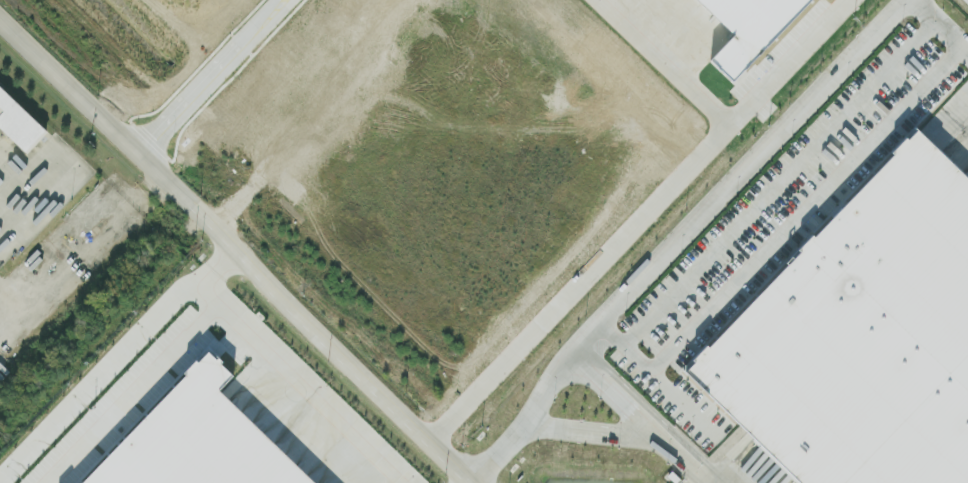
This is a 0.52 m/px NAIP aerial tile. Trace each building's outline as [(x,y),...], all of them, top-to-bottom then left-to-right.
[(0,85),(0,127),(26,152),(47,130),(0,85)] [(681,370),(799,482),(967,482),(967,182),(912,128),(681,370)] [(217,390),(233,374),(208,349),(80,482),(315,482),(217,390)]
